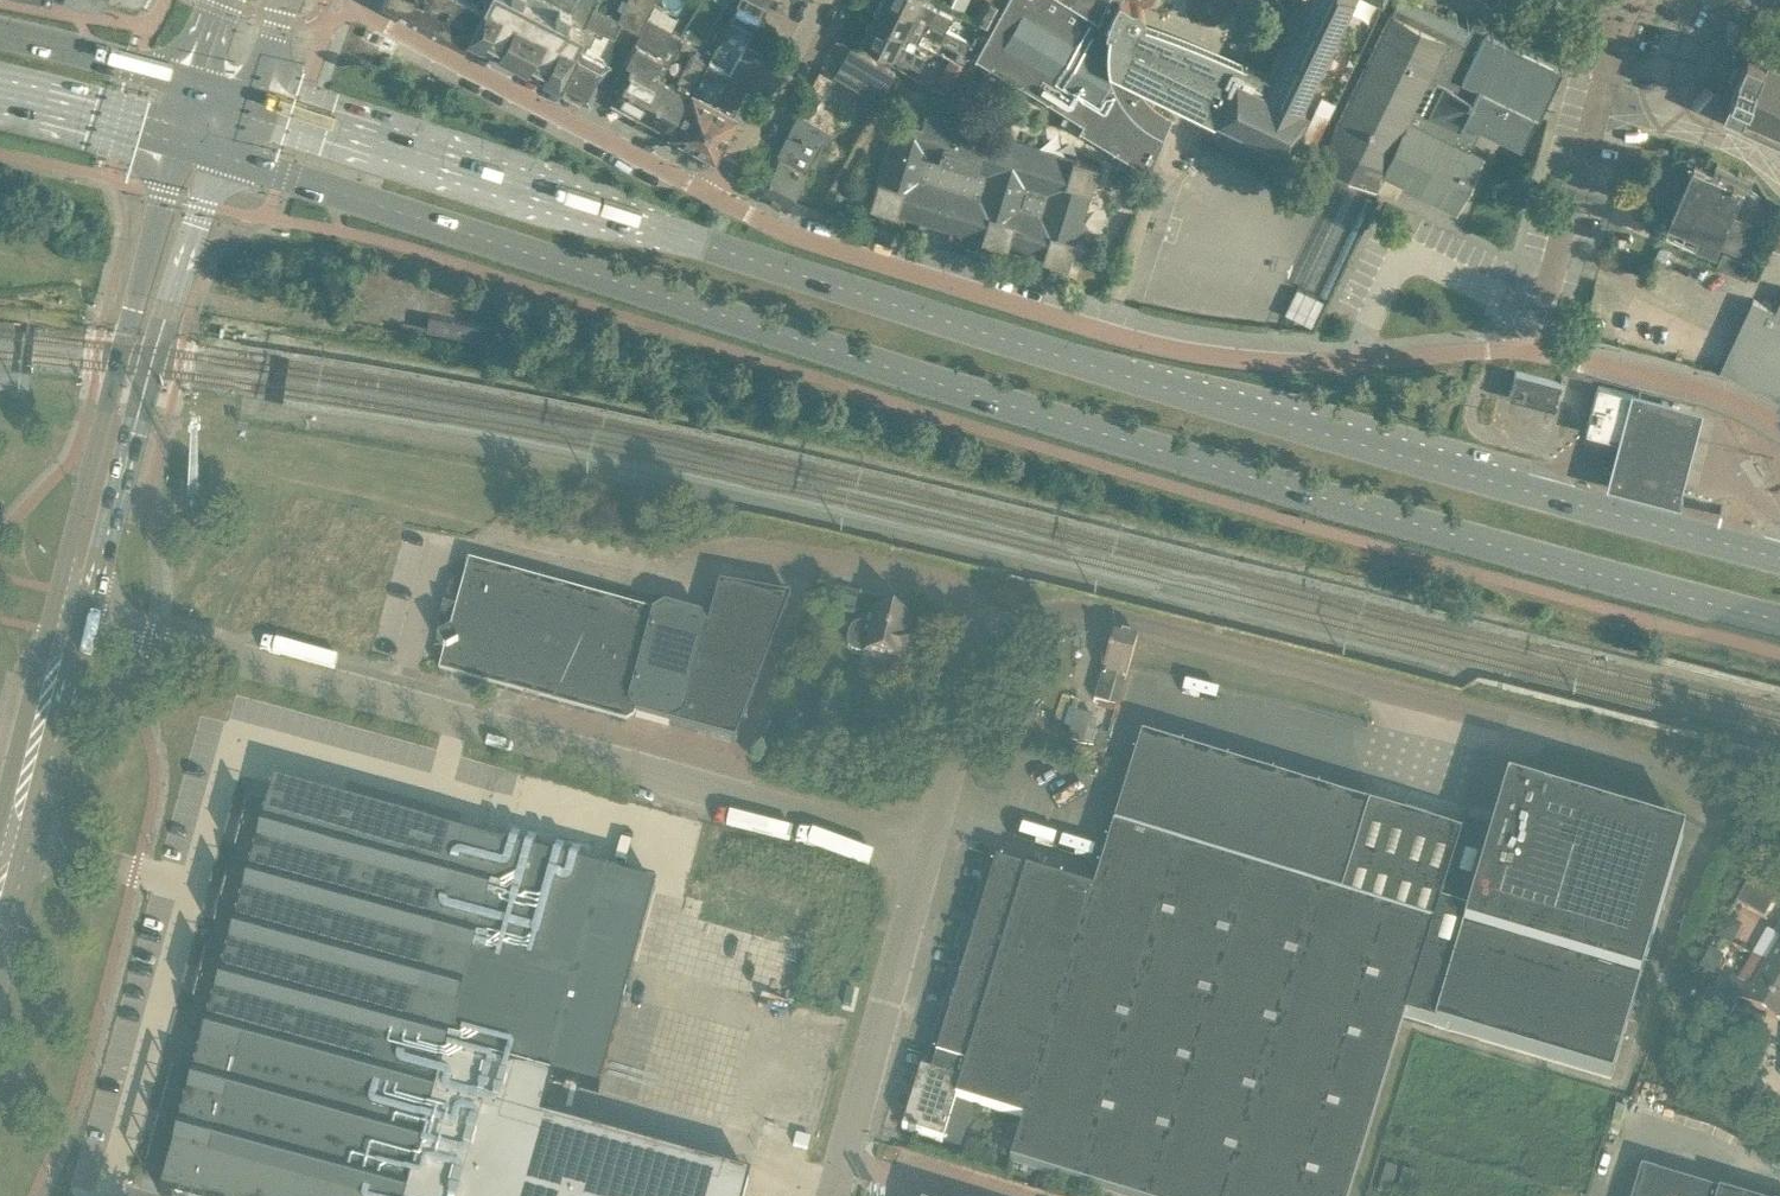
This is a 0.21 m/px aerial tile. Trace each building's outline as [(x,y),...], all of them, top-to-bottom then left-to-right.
[(481,0),(396,0),(409,7),(432,19),(433,20),(457,32),(463,35),(481,0)] [(551,83),(592,4),(594,4),(596,0),(481,0),(463,35),(481,45),(488,42),(533,66),(534,65),(546,71),(546,80),(551,83)] [(619,16),(622,18),(621,22),(638,30),(646,14),(652,0),(627,0),(619,16)] [(736,4),(762,17),(767,7),(754,0),(738,0),(736,4)] [(888,0),(880,0),(871,17),(918,41),(923,31),(938,39),(944,28),(888,0)] [(944,28),(950,16),(923,3),(925,0),(888,0),(944,28)] [(1153,105),(1149,101),(1145,98),(1142,93),(1138,89),(1135,84),(1133,79),(1215,119),(1216,116),(1284,149),(1305,107),(1299,104),(1349,0),(1291,0),(1295,3),(1286,20),(1292,23),(1267,73),(1243,61),(1244,59),(1196,38),(1145,19),(1145,14),(1143,9),(1139,5),(1134,3),(1131,3),(1126,0),(1006,0),(973,58),(974,59),(975,58),(1082,122),(1077,130),(1079,131),(1079,130),(1148,170),(1147,172),(1149,172),(1171,117),(1172,118),(1173,117),(1168,114),(1163,112),(1158,109),(1153,105)] [(1002,4),(994,0),(984,0),(975,16),(991,24),(1002,4)] [(1520,145),(1535,114),(1538,115),(1561,67),(1483,30),(1479,39),(1466,33),(1469,27),(1413,0),(1396,0),(1318,162),(1375,190),(1381,177),(1400,186),(1456,213),(1483,156),(1469,149),(1480,126),(1520,145)] [(592,4),(551,83),(589,102),(590,100),(610,62),(583,48),(586,41),(589,43),(595,32),(600,34),(602,31),(614,36),(621,22),(622,18),(619,16),(594,4),(592,4)] [(629,64),(611,97),(641,114),(661,77),(678,46),(675,44),(681,32),(670,26),(646,14),(638,30),(640,30),(639,32),(624,61),(629,64)] [(918,41),(871,17),(861,40),(908,64),(909,62),(919,67),(924,56),(913,51),(918,41)] [(1759,36),(1753,49),(1750,48),(1743,63),(1740,62),(1731,82),(1735,83),(1728,99),(1731,100),(1726,113),(1779,137),(1779,45),(1759,36)] [(745,40),(729,72),(713,103),(712,102),(694,142),(714,152),(766,51),(745,40)] [(894,73),(874,60),(850,46),(834,73),(858,88),(860,85),(879,97),(894,73)] [(641,114),(666,128),(691,83),(703,60),(690,53),(673,84),(661,77),(641,114)] [(950,56),(939,77),(952,84),(963,63),(950,56)] [(692,141),(694,142),(712,102),(713,103),(729,72),(707,61),(671,130),(679,134),(681,138),(687,141),(692,141)] [(785,208),(796,189),(821,141),(824,142),(830,130),(797,113),(777,155),(778,156),(758,192),(785,208)] [(869,205),(920,221),(1067,266),(1098,166),(924,113),(920,126),(908,123),(905,134),(892,130),(869,205)] [(1717,167),(1713,174),(1694,165),(1677,202),(1674,201),(1666,218),(1669,219),(1668,220),(1698,235),(1694,242),(1716,252),(1720,243),(1739,252),(1754,222),(1734,213),(1745,190),(1749,192),(1755,179),(1738,172),(1737,174),(1717,164),(1715,166),(1717,167)] [(1400,186),(1381,177),(1375,190),(1394,199),(1400,186)] [(1337,209),(1302,277),(1326,289),(1361,221),(1337,209)] [(1771,248),(1779,251),(1779,228),(1771,248)] [(1721,253),(1715,265),(1745,279),(1751,266),(1721,253)] [(1295,284),(1284,312),(1312,323),(1323,295),(1295,284)] [(1775,310),(1752,300),(1736,333),(1720,369),(1779,397),(1779,299),(1775,310)] [(492,324),(429,313),(426,328),(489,339),(492,324)] [(1554,408),(1560,385),(1561,383),(1515,371),(1508,396),(1554,408)] [(1598,384),(1586,430),(1617,438),(1627,441),(1639,394),(1629,392),(1598,384)] [(1680,505),(1705,410),(1632,389),(1607,485),(1680,505)] [(444,655),(439,673),(625,724),(627,715),(735,745),(792,601),(720,587),(708,630),(702,619),(665,609),(654,616),(469,565),(464,584),(452,590),(456,597),(451,600),(447,616),(450,621),(443,625),(449,637),(438,643),(444,655)] [(876,612),(872,627),(865,625),(859,624),(855,625),(853,626),(850,628),(849,632),(847,636),(846,642),(846,646),(847,650),(849,652),(857,656),(865,657),(861,676),(893,684),(898,664),(905,665),(910,644),(903,642),(908,619),(876,612)] [(1125,681),(1137,641),(1113,634),(1093,705),(1116,711),(1125,681)] [(799,754),(810,707),(787,702),(769,747),(799,754)] [(833,712),(810,707),(799,754),(822,759),(833,712)] [(1088,732),(1091,719),(1075,715),(1063,759),(1090,767),(1094,751),(1104,754),(1108,738),(1088,732)] [(1403,1018),(1439,906),(1439,905),(1347,877),(1369,810),(1141,739),(1092,896),(995,864),(974,932),(967,930),(959,955),(965,959),(935,1058),(971,1069),(968,1080),(1030,1099),(1023,1124),(1021,1123),(1009,1165),(1109,1195),(1347,1195),(1403,1018)] [(652,894),(653,891),(500,849),(501,848),(272,785),(223,963),(229,965),(223,988),(217,987),(216,988),(159,1195),(163,1195),(406,1195),(446,1051),(551,1081),(597,1093),(652,894)] [(1633,1007),(1639,985),(1683,839),(1505,786),(1475,887),(1468,910),(1467,914),(1439,906),(1403,1018),(1433,1027),(1611,1080),(1633,1007)] [(1750,882),(1738,903),(1737,904),(1766,920),(1778,898),(1750,882)] [(1742,929),(1726,919),(1714,940),(1731,949),(1742,929)] [(1777,937),(1767,931),(1753,956),(1779,972),(1779,933),(1777,937)] [(1725,959),(1711,951),(1700,971),(1714,978),(1725,959)] [(1753,956),(1738,982),(1749,988),(1741,1001),(1763,1014),(1779,1023),(1779,972),(1753,956)] [(1736,1007),(1706,990),(1696,1008),(1726,1025),(1736,1007)] [(540,1123),(551,1081),(446,1051),(406,1195),(519,1195),(540,1123)] [(971,1069),(935,1058),(935,1059),(936,1059),(931,1076),(920,1073),(901,1132),(924,1139),(942,1144),(955,1103),(1021,1123),(1023,1124),(1030,1099),(968,1080),(971,1069)] [(1766,1089),(1750,1081),(1735,1109),(1751,1117),(1748,1123),(1761,1129),(1767,1117),(1755,1110),(1766,1089)] [(644,1151),(540,1123),(519,1195),(632,1195),(644,1151)] [(749,1180),(644,1151),(632,1195),(744,1195),(749,1180)] [(1639,1172),(1632,1195),(1717,1195),(1639,1172)]
